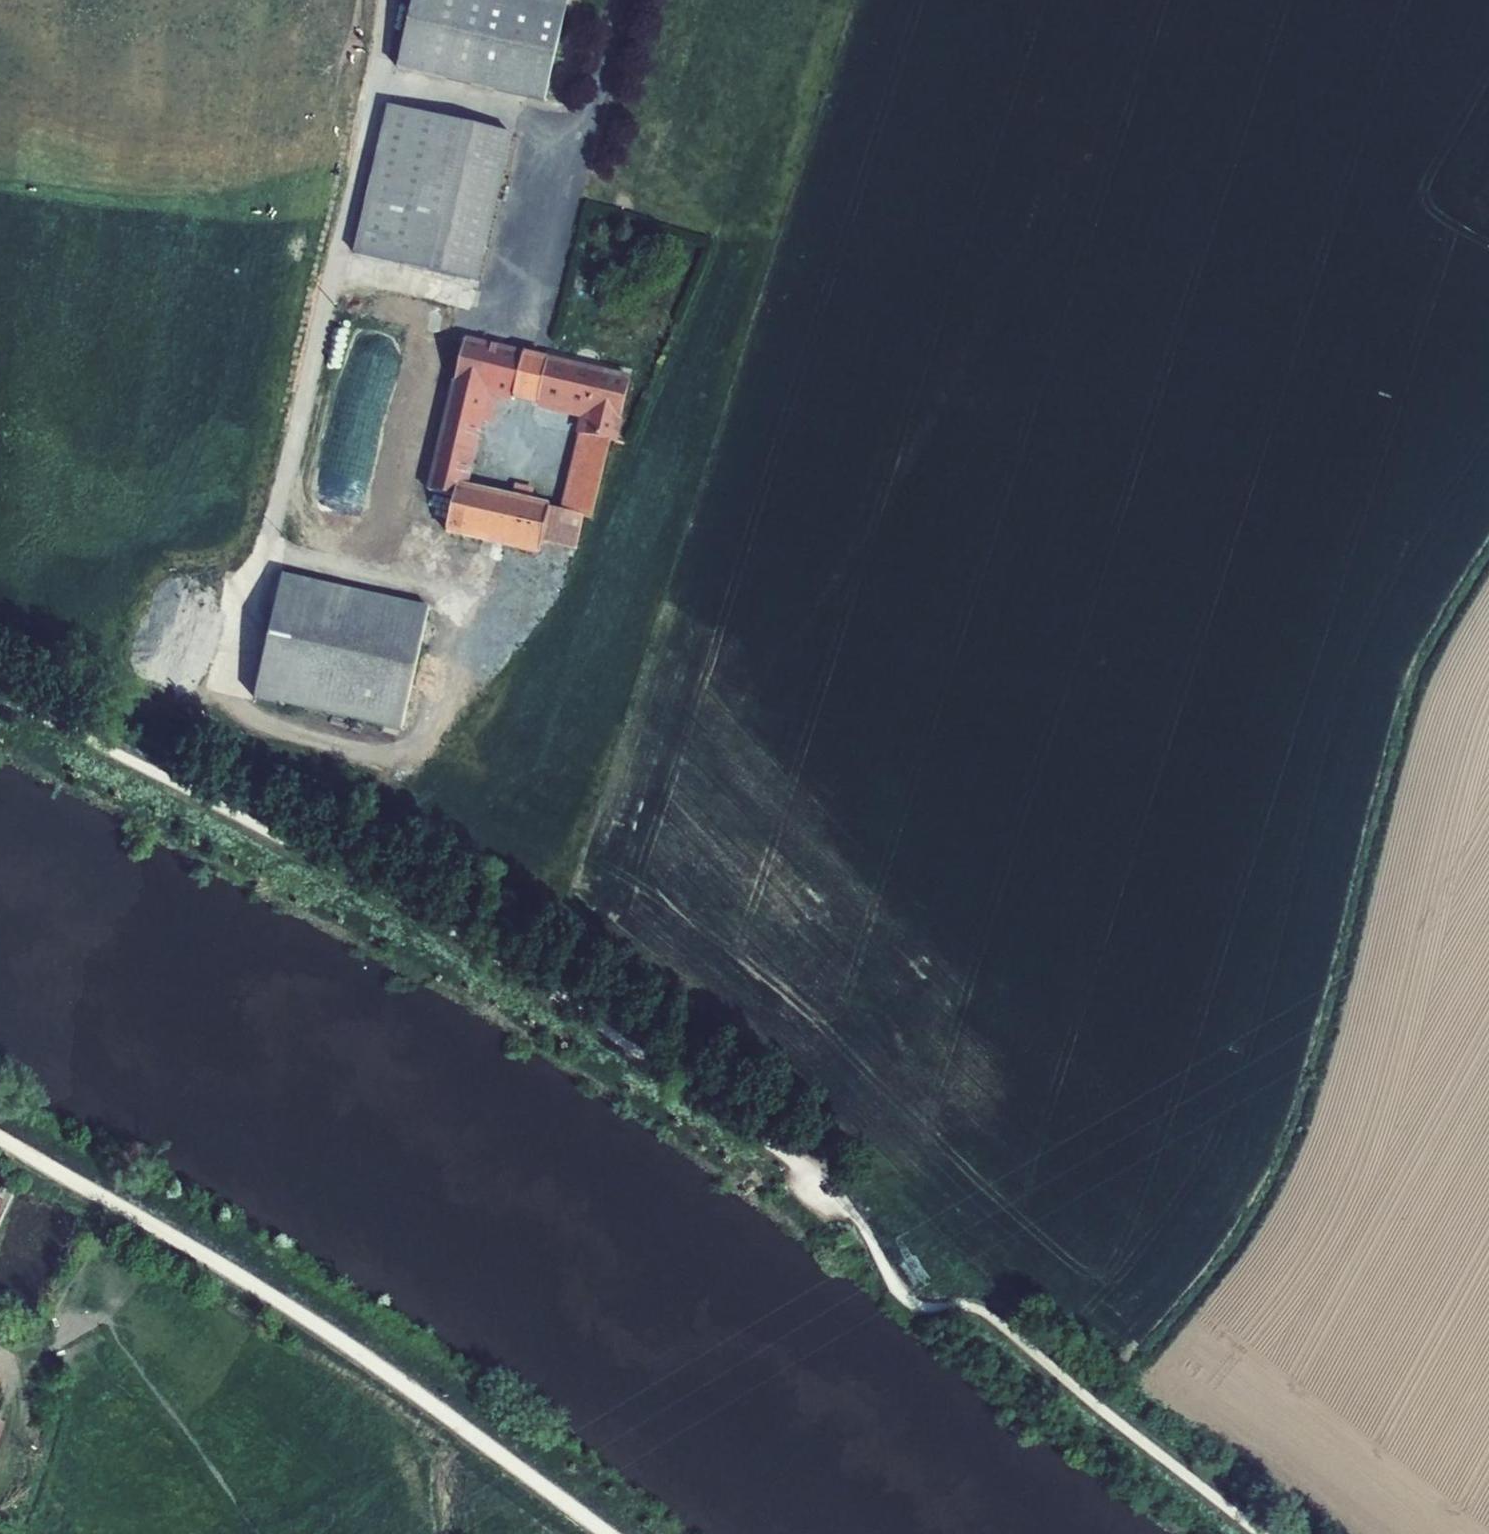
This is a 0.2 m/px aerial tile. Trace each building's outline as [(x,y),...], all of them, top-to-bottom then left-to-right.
[(409,17),(389,107),(535,141),(556,50),(409,17)] [(433,481),(464,339),(481,266),(502,174),(380,146),(281,581),(427,614),(446,532),(456,486),(433,481)] [(525,354),(464,339),(433,481),(456,486),(446,532),(539,552),(542,540),(577,548),(584,517),(592,519),(609,444),(613,445),(629,379),(546,359),(536,400),(587,412),(563,512),(462,488),(479,418),(491,421),(498,391),(515,396),(525,354)] [(546,359),(525,354),(515,396),(536,400),(546,359)] [(419,649),(273,615),(245,737),(391,771),(419,649)]
